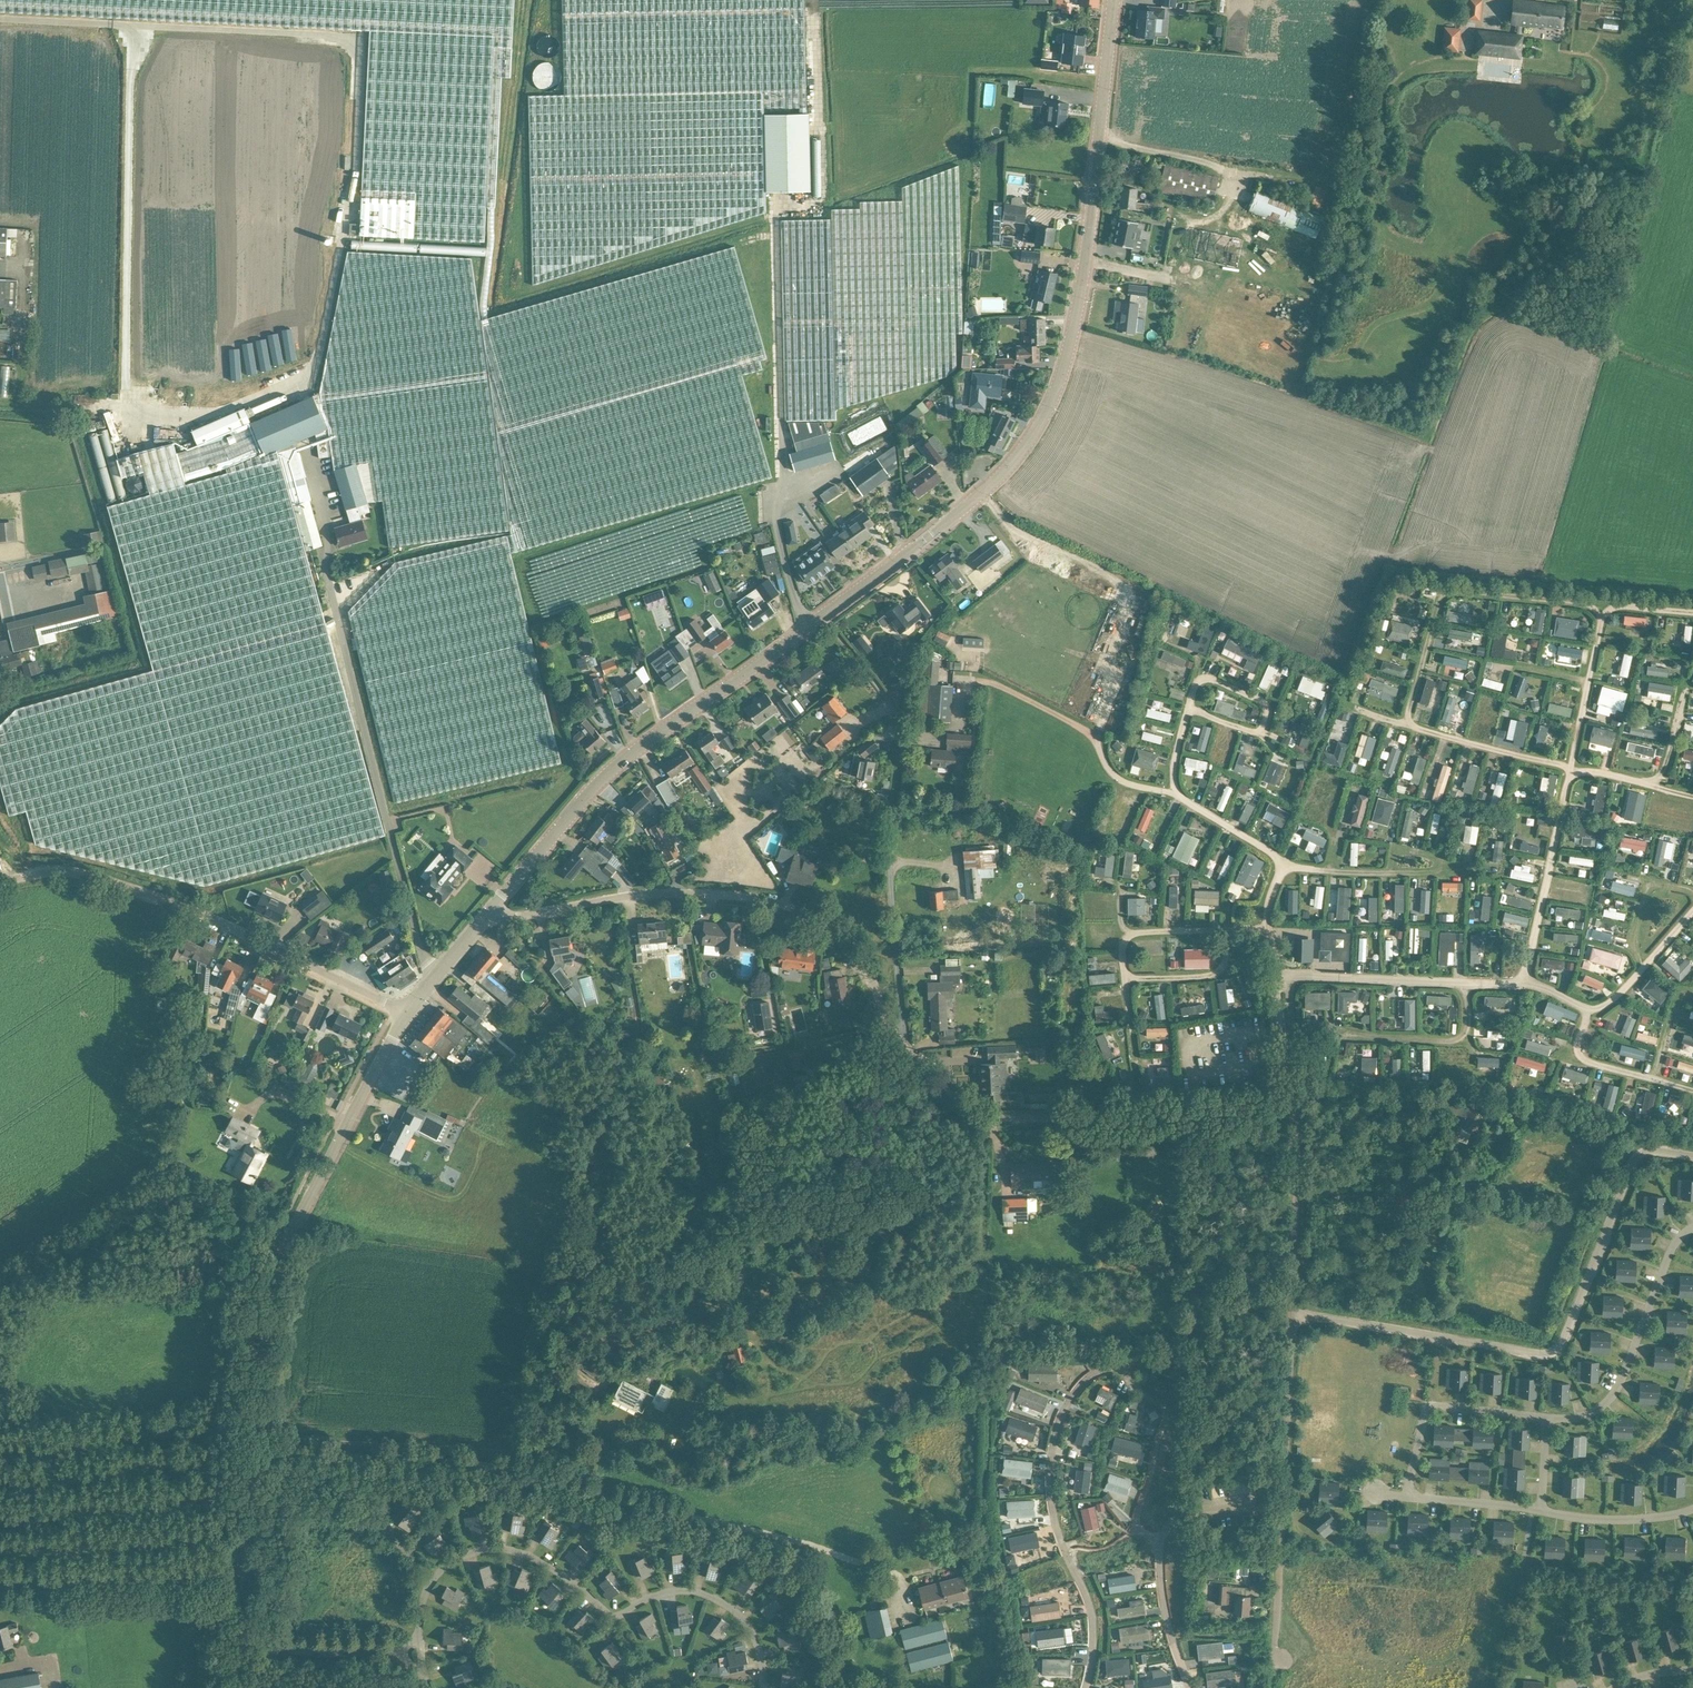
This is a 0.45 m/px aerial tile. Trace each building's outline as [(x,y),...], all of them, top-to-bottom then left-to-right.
[(370,30),(359,235),(485,241),(487,207),(496,207),(503,77),(511,77),(515,0),(0,0),(0,12),(370,30)] [(804,9),(804,0),(561,0),(562,15),(564,95),(529,96),(533,284),(766,213),(766,192),(811,191),(809,114),(764,115),(764,109),(807,108),(804,9)] [(1070,9),(1071,3),(1063,3),(1064,0),(1056,0),(1055,9),(1062,10),(1062,13),(1070,14),(1070,9)] [(1465,18),(1481,20),(1483,0),(1467,0),(1465,18)] [(1522,25),(1561,29),(1564,7),(1535,4),(1535,3),(1514,0),(1511,23),(1518,24),(1516,35),(1478,31),(1475,54),(1521,59),(1524,34),(1521,33),(1522,25)] [(1135,37),(1154,38),(1156,18),(1164,19),(1165,8),(1147,6),(1147,11),(1138,10),(1135,37)] [(1462,27),(1445,25),(1441,49),(1459,52),(1462,27)] [(1085,36),(1074,35),(1065,34),(1062,63),(1081,65),(1085,36)] [(1058,62),(1050,61),(1041,60),(1040,68),(1057,70),(1058,62)] [(168,63),(168,73),(197,74),(198,65),(168,63)] [(293,69),(293,79),(322,80),(322,71),(293,69)] [(230,73),(228,106),(255,107),(256,74),(230,73)] [(272,78),(271,108),(280,108),(282,79),(272,78)] [(329,82),(328,111),(337,112),(339,82),(329,82)] [(1068,103),(1057,102),(1050,101),(1050,102),(1043,101),(1044,91),(1025,88),(1023,103),(1042,105),(1041,108),(1049,109),(1047,124),(1055,125),(1066,127),(1068,103)] [(270,119),(268,149),(278,149),(280,120),(270,119)] [(327,123),(326,152),(335,153),(337,123),(327,123)] [(164,149),(163,159),(193,160),(193,151),(164,149)] [(288,156),(288,165),(317,167),(317,157),(288,156)] [(324,160),(324,171),(335,171),(335,160),(324,160)] [(781,221),(785,421),(835,419),(835,410),(945,377),(956,369),(956,334),(962,334),(958,165),(902,187),(903,201),(860,202),(860,209),(831,210),(831,219),(781,221)] [(1219,177),(1176,167),(1165,165),(1159,191),(1213,203),(1219,177)] [(1141,210),(1151,211),(1151,209),(1161,211),(1163,203),(1150,200),(1149,204),(1135,202),(1137,189),(1133,188),(1122,187),(1120,207),(1134,208),(1134,209),(1141,210)] [(1315,239),(1325,216),(1257,189),(1247,212),(1315,239)] [(1027,201),(1029,194),(1021,192),(1019,198),(1027,201)] [(1024,222),(1026,207),(1005,204),(1003,220),(1024,222)] [(993,224),(992,241),(1000,241),(1001,224),(1001,207),(995,206),(994,224),(993,224)] [(1119,219),(1114,244),(1132,248),(1134,238),(1140,239),(1142,230),(1136,229),(1138,223),(1119,219)] [(1260,222),(1258,227),(1276,236),(1278,231),(1260,222)] [(1055,229),(1026,224),(1023,242),(1053,246),(1055,229)] [(30,237),(33,244),(38,242),(36,235),(30,237)] [(1206,235),(1200,265),(1243,275),(1250,246),(1206,235)] [(1039,263),(1040,253),(1022,251),(1021,262),(1039,263)] [(322,546),(310,502),(311,501),(296,444),(316,436),(316,438),(319,459),(332,457),(334,472),(346,510),(351,524),(335,529),(341,546),(367,539),(360,515),(370,512),(368,504),(376,503),(376,502),(383,501),(389,548),(510,530),(511,534),(396,561),(348,610),(394,799),(561,759),(511,554),(738,488),(771,479),(742,378),(762,372),(760,365),(767,363),(735,252),(480,325),(472,265),(348,257),(320,395),(251,425),(249,420),(256,417),(252,409),(245,412),(245,410),(192,433),(198,448),(177,455),(174,445),(118,461),(123,479),(144,473),(150,495),(108,507),(154,668),(17,705),(0,722),(0,777),(10,810),(27,806),(36,838),(206,878),(385,830),(324,608),(323,609),(306,551),(322,546)] [(1159,260),(1145,257),(1143,266),(1157,269),(1159,260)] [(1056,274),(1045,271),(1041,270),(1039,277),(1042,277),(1040,283),(1034,282),(1034,283),(1030,298),(1033,299),(1031,307),(1041,309),(1043,302),(1045,302),(1045,301),(1050,302),(1056,274)] [(16,308),(18,280),(0,279),(0,307),(16,308)] [(1147,287),(1140,286),(1129,285),(1128,294),(1131,294),(1130,303),(1116,301),(1115,314),(1120,314),(1120,319),(1119,319),(1117,331),(1122,331),(1122,332),(1125,333),(1125,332),(1135,333),(1138,304),(1136,304),(1137,295),(1146,296),(1147,287)] [(1044,319),(1033,319),(1021,319),(1021,330),(1028,330),(1028,344),(1034,344),(1045,344),(1044,319)] [(964,322),(963,334),(973,334),(974,321),(964,322)] [(1039,362),(1038,345),(1016,346),(1017,361),(1026,360),(1026,362),(1039,362)] [(979,365),(980,350),(970,350),(970,365),(979,365)] [(1015,367),(1014,358),(996,359),(996,368),(1015,367)] [(971,406),(983,407),(985,393),(988,393),(988,394),(1000,396),(1002,377),(974,374),(971,406)] [(929,409),(936,406),(932,398),(925,401),(929,409)] [(918,407),(896,424),(902,431),(923,413),(918,407)] [(1015,420),(1003,414),(989,441),(987,440),(983,447),(993,452),(996,445),(1001,448),(1008,434),(1007,434),(1009,430),(1010,430),(1015,420)] [(789,423),(797,451),(789,453),(794,471),(835,459),(824,422),(789,423)] [(928,439),(929,441),(920,447),(934,466),(943,459),(950,454),(934,434),(928,439)] [(857,488),(862,495),(863,495),(890,476),(888,474),(897,468),(895,445),(850,477),(857,488)] [(941,480),(935,471),(931,465),(915,476),(914,474),(909,472),(905,475),(906,480),(907,482),(918,497),(941,480)] [(841,533),(852,548),(871,535),(866,529),(873,524),(866,515),(864,512),(852,520),(854,523),(841,533)] [(22,517),(4,518),(5,536),(23,536),(22,517)] [(98,531),(84,533),(86,546),(101,544),(98,531)] [(838,558),(852,548),(841,533),(827,543),(838,558)] [(981,572),(1003,555),(1003,556),(1010,551),(1001,540),(973,561),(981,572)] [(809,585),(834,566),(829,559),(831,557),(832,557),(820,541),(819,541),(821,543),(815,547),(818,551),(805,560),(803,556),(793,562),(796,566),(809,585)] [(88,564),(101,560),(99,550),(66,557),(70,573),(70,575),(86,571),(90,593),(107,589),(101,562),(88,565),(88,564)] [(957,567),(947,554),(931,567),(940,580),(946,575),(957,589),(967,582),(956,567),(957,567)] [(49,561),(52,577),(69,574),(66,557),(49,561)] [(48,578),(44,564),(32,566),(35,581),(48,578)] [(773,598),(766,588),(763,583),(755,588),(760,595),(747,604),(752,611),(746,615),(754,626),(767,616),(760,606),(766,602),(773,598)] [(85,603),(7,623),(9,629),(14,651),(40,645),(57,640),(55,635),(54,632),(101,619),(119,614),(113,589),(94,593),(83,596),(85,603)] [(665,597),(662,590),(643,596),(645,604),(665,597)] [(736,591),(729,594),(734,606),(741,603),(736,591)] [(899,604),(878,620),(883,627),(886,627),(891,623),(900,634),(919,619),(920,618),(923,620),(930,615),(918,599),(911,604),(910,605),(911,606),(905,611),(899,604)] [(723,627),(730,622),(721,609),(715,614),(723,627)] [(1583,634),(1587,616),(1565,612),(1561,630),(1583,634)] [(1632,612),(1631,621),(1655,622),(1655,613),(1632,612)] [(733,641),(713,614),(706,618),(713,627),(706,633),(707,635),(719,651),(733,641)] [(1399,615),(1394,632),(1415,639),(1421,621),(1399,615)] [(706,633),(695,618),(686,625),(698,642),(707,635),(706,633)] [(1181,625),(1177,637),(1199,644),(1201,638),(1189,634),(1191,629),(1181,625)] [(949,627),(945,632),(957,639),(960,634),(949,627)] [(1465,627),(1464,635),(1487,638),(1488,630),(1465,627)] [(590,634),(588,634),(579,637),(585,655),(595,652),(590,634)] [(861,635),(852,642),(857,648),(866,641),(861,635)] [(697,643),(703,653),(712,647),(706,637),(697,643)] [(689,654),(676,638),(667,645),(680,661),(689,654)] [(963,638),(962,645),(984,647),(985,639),(963,638)] [(1,656),(12,654),(9,639),(0,641),(0,650),(1,656)] [(1172,646),(1166,660),(1190,669),(1195,656),(1172,646)] [(22,664),(26,675),(39,671),(32,649),(28,650),(0,658),(0,671),(22,664)] [(1555,649),(1553,657),(1578,664),(1580,655),(1555,649)] [(1630,649),(1626,671),(1636,673),(1640,651),(1630,649)] [(669,650),(651,663),(654,667),(657,671),(663,678),(669,687),(687,675),(680,666),(678,663),(669,650)] [(1453,659),(1474,662),(1475,655),(1454,652),(1453,659)] [(824,666),(826,668),(836,682),(849,672),(837,656),(824,666)] [(605,660),(601,662),(605,674),(617,669),(613,657),(605,660)] [(1277,659),(1267,681),(1274,685),(1277,678),(1285,681),(1292,666),(1277,659)] [(631,673),(638,668),(633,661),(626,666),(631,673)] [(806,691),(818,682),(826,676),(815,662),(787,682),(794,691),(802,686),(806,691)] [(1470,674),(1470,666),(1463,666),(1462,673),(1470,674)] [(595,698),(602,696),(608,695),(602,677),(599,678),(599,676),(598,676),(597,671),(590,673),(592,678),(589,679),(595,698)] [(1333,685),(1318,682),(1320,674),(1309,671),(1305,687),(1331,694),(1333,685)] [(1526,672),(1521,689),(1530,692),(1535,675),(1526,672)] [(1435,674),(1427,696),(1436,699),(1444,678),(1435,674)] [(1491,674),(1490,681),(1510,685),(1511,677),(1491,674)] [(631,699),(625,703),(635,716),(649,706),(644,699),(648,696),(644,690),(639,693),(636,689),(644,683),(638,675),(630,681),(630,680),(621,687),(631,699)] [(1627,706),(1633,688),(1611,681),(1605,699),(1627,706)] [(1539,692),(1540,684),(1532,682),(1531,690),(1539,692)] [(950,722),(953,686),(930,684),(928,720),(950,722)] [(623,705),(618,687),(609,690),(615,708),(623,705)] [(1368,695),(1385,701),(1388,694),(1371,688),(1368,695)] [(1456,690),(1450,714),(1456,716),(1462,692),(1456,690)] [(778,709),(767,695),(746,710),(752,718),(751,719),(754,724),(756,722),(757,725),(778,709)] [(791,720),(799,714),(787,695),(778,701),(791,720)] [(1325,705),(1328,698),(1321,695),(1318,703),(1325,705)] [(822,706),(828,713),(827,713),(834,722),(846,712),(834,696),(822,706)] [(1557,708),(1576,708),(1576,700),(1557,700),(1557,708)] [(1177,718),(1179,709),(1162,705),(1162,704),(1155,702),(1153,712),(1177,718)] [(1492,725),(1492,708),(1482,708),(1481,724),(1492,725)] [(1343,733),(1350,719),(1343,715),(1335,729),(1343,733)] [(1297,722),(1314,730),(1317,724),(1300,716),(1297,722)] [(580,743),(582,742),(591,753),(606,741),(596,730),(595,730),(585,719),(578,725),(582,729),(574,736),(574,740),(576,743),(580,743)] [(1548,719),(1545,740),(1553,742),(1556,721),(1548,719)] [(1211,720),(1206,744),(1213,746),(1218,722),(1211,720)] [(1664,726),(1639,720),(1637,727),(1662,733),(1664,726)] [(1208,730),(1210,724),(1204,721),(1201,728),(1208,730)] [(1175,731),(1177,725),(1169,722),(1167,729),(1175,731)] [(1618,749),(1623,727),(1601,722),(1596,744),(1618,749)] [(838,724),(829,731),(821,738),(830,750),(847,736),(838,724)] [(1151,726),(1149,733),(1169,739),(1171,732),(1151,726)] [(719,742),(718,741),(712,732),(698,742),(704,751),(711,760),(710,761),(716,768),(725,762),(720,754),(717,756),(711,748),(719,742)] [(947,743),(947,750),(932,749),(931,761),(930,761),(930,762),(931,762),(931,766),(942,767),(954,768),(956,751),(970,752),(971,736),(948,734),(947,743)] [(727,751),(735,746),(728,736),(721,740),(727,751)] [(855,752),(853,758),(863,760),(864,757),(877,746),(871,739),(858,750),(855,752)] [(1367,761),(1377,763),(1382,741),(1372,739),(1367,761)] [(1635,739),(1634,749),(1663,753),(1664,742),(1635,739)] [(755,740),(748,746),(753,753),(761,748),(755,740)] [(1399,743),(1400,756),(1408,756),(1408,742),(1399,743)] [(1221,751),(1237,755),(1238,748),(1223,744),(1221,751)] [(686,750),(678,755),(663,765),(671,777),(686,767),(704,792),(707,796),(709,794),(717,805),(724,801),(713,786),(712,787),(697,765),(695,766),(692,763),(694,762),(686,750)] [(1427,779),(1435,755),(1425,751),(1417,776),(1427,779)] [(1212,770),(1215,757),(1194,752),(1190,766),(1202,768),(1202,767),(1212,770)] [(1292,761),(1280,755),(1271,774),(1283,780),(1292,761)] [(850,775),(871,779),(874,762),(863,760),(853,758),(850,775)] [(1262,773),(1264,765),(1244,758),(1242,766),(1262,773)] [(1439,795),(1448,798),(1459,762),(1451,759),(1439,795)] [(1479,759),(1469,786),(1478,789),(1488,762),(1479,759)] [(717,771),(722,778),(728,774),(723,766),(717,771)] [(1500,800),(1508,801),(1513,769),(1505,768),(1500,800)] [(1550,772),(1547,786),(1555,787),(1557,773),(1550,772)] [(1336,796),(1339,779),(1324,776),(1321,793),(1336,796)] [(667,779),(656,785),(667,804),(679,797),(667,779)] [(1232,807),(1239,782),(1232,780),(1225,804),(1232,807)] [(1599,780),(1598,787),(1604,789),(1606,782),(1599,780)] [(1437,796),(1439,784),(1429,783),(1428,794),(1437,796)] [(1263,799),(1268,786),(1260,784),(1256,796),(1263,799)] [(628,802),(620,810),(635,820),(640,815),(637,812),(649,801),(652,804),(658,798),(655,795),(656,794),(648,785),(641,791),(640,790),(627,802),(628,802)] [(1648,818),(1656,790),(1638,785),(1630,814),(1648,818)] [(1470,788),(1469,795),(1476,796),(1477,789),(1470,788)] [(1386,793),(1381,817),(1396,821),(1399,807),(1403,808),(1406,798),(1386,793)] [(1368,821),(1370,796),(1362,795),(1360,821),(1368,821)] [(1251,797),(1248,816),(1258,818),(1261,799),(1251,797)] [(1278,817),(1278,816),(1290,822),(1296,807),(1277,799),(1270,814),(1278,817)] [(1144,825),(1152,828),(1162,805),(1154,801),(1144,825)] [(1408,832),(1416,834),(1424,808),(1416,806),(1408,832)] [(1445,830),(1449,809),(1441,808),(1438,829),(1445,830)] [(657,810),(652,815),(656,820),(661,815),(657,810)] [(612,842),(613,841),(620,832),(599,816),(585,834),(597,844),(603,836),(612,842)] [(1472,821),(1472,839),(1485,839),(1486,821),(1472,821)] [(639,836),(644,831),(637,822),(631,827),(639,836)] [(661,822),(651,828),(656,837),(653,838),(666,862),(679,854),(661,822)] [(1306,822),(1303,830),(1309,832),(1312,824),(1306,822)] [(1313,825),(1310,834),(1331,842),(1334,833),(1313,825)] [(1374,825),(1372,832),(1379,833),(1380,826),(1374,825)] [(1192,827),(1180,853),(1200,862),(1205,852),(1200,849),(1207,834),(1192,827)] [(1590,832),(1590,841),(1603,842),(1603,833),(1590,832)] [(1632,847),(1654,848),(1654,836),(1632,835),(1632,847)] [(1502,836),(1501,857),(1509,858),(1510,836),(1502,836)] [(1319,846),(1322,840),(1315,837),(1312,843),(1319,846)] [(1528,838),(1527,845),(1544,848),(1545,841),(1528,838)] [(1669,839),(1668,847),(1690,850),(1691,842),(1669,839)] [(610,877),(617,869),(608,862),(597,852),(587,844),(578,855),(575,852),(559,871),(571,880),(582,866),(592,875),(598,868),(610,877)] [(446,889),(450,885),(461,871),(462,872),(473,860),(456,845),(445,858),(448,860),(436,874),(429,867),(422,875),(427,880),(419,889),(430,898),(431,897),(440,904),(442,901),(444,901),(448,896),(448,894),(450,892),(446,889)] [(608,862),(614,855),(614,854),(602,845),(597,852),(608,862)] [(687,862),(695,857),(689,846),(684,849),(686,854),(684,856),(687,862)] [(1143,872),(1146,859),(1139,857),(1141,848),(1134,846),(1128,868),(1143,872)] [(782,847),(781,849),(778,860),(792,865),(787,879),(794,882),(795,880),(811,885),(814,874),(818,863),(819,863),(820,859),(818,858),(817,859),(782,847)] [(1113,848),(1111,874),(1120,874),(1121,848),(1113,848)] [(1227,848),(1223,857),(1230,860),(1233,851),(1227,848)] [(995,849),(963,851),(966,899),(981,898),(981,894),(990,894),(988,867),(996,867),(995,849)] [(1233,871),(1241,852),(1235,849),(1226,869),(1233,871)] [(1258,884),(1271,857),(1255,849),(1241,876),(1258,884)] [(1598,862),(1598,854),(1578,853),(1577,860),(1598,862)] [(618,868),(622,862),(614,855),(608,862),(617,869),(618,868)] [(1101,861),(1101,873),(1110,873),(1111,861),(1101,861)] [(622,862),(618,868),(632,887),(637,882),(622,862)] [(1540,877),(1542,868),(1520,865),(1519,874),(1540,877)] [(380,872),(386,898),(396,895),(390,869),(380,872)] [(1222,875),(1229,879),(1232,872),(1225,869),(1222,875)] [(1593,888),(1594,881),(1574,876),(1572,883),(1593,888)] [(1320,905),(1329,906),(1330,880),(1321,879),(1320,905)] [(1398,892),(1398,906),(1412,906),(1412,881),(1403,881),(1403,892),(1398,892)] [(1356,914),(1357,882),(1344,882),(1343,913),(1356,914)] [(1215,905),(1216,900),(1226,900),(1226,885),(1202,884),(1201,904),(1215,905)] [(1425,892),(1424,906),(1438,907),(1439,884),(1432,884),(1431,892),(1425,892)] [(1292,901),(1298,903),(1302,886),(1295,885),(1292,901)] [(958,889),(942,891),(929,892),(931,910),(944,908),(943,900),(958,899),(958,889)] [(316,893),(300,905),(306,913),(311,919),(332,902),(323,890),(317,894),(316,893)] [(1535,905),(1538,897),(1517,890),(1514,897),(1535,905)] [(1460,891),(1459,913),(1469,914),(1470,892),(1460,891)] [(1489,891),(1488,915),(1498,916),(1499,891),(1489,891)] [(1157,909),(1157,899),(1152,899),(1152,892),(1133,892),(1134,910),(1157,909)] [(1384,892),(1375,892),(1375,909),(1384,909),(1384,892)] [(256,910),(279,920),(286,904),(263,893),(256,910)] [(520,904),(527,902),(522,895),(518,901),(520,904)] [(1183,897),(1179,904),(1185,906),(1188,899),(1183,897)] [(1565,901),(1563,910),(1589,915),(1591,907),(1565,901)] [(1611,913),(1633,916),(1634,909),(1612,905),(1611,913)] [(1514,915),(1516,908),(1507,906),(1505,913),(1514,915)] [(1534,921),(1536,914),(1517,908),(1515,916),(1534,921)] [(322,927),(320,929),(316,939),(332,947),(332,948),(342,953),(350,936),(340,931),(339,933),(327,927),(329,923),(322,919),(319,925),(322,927)] [(665,921),(639,924),(641,943),(641,945),(667,943),(666,932),(665,921)] [(705,922),(704,933),(703,945),(705,945),(704,954),(720,956),(720,951),(738,953),(741,923),(723,921),(723,924),(705,922)] [(1417,923),(1415,948),(1424,948),(1425,923),(1417,923)] [(1600,923),(1598,933),(1618,938),(1621,928),(1600,923)] [(1120,942),(1120,935),(1109,935),(1109,927),(1103,928),(1103,943),(1120,942)] [(394,938),(388,929),(363,946),(369,955),(394,938)] [(1583,937),(1583,929),(1561,929),(1561,937),(1583,937)] [(1478,930),(1478,960),(1487,960),(1487,930),(1478,930)] [(1319,961),(1330,961),(1348,961),(1349,933),(1321,932),(1321,950),(1319,950),(1319,961)] [(1366,932),(1365,956),(1372,956),(1373,933),(1366,932)] [(571,950),(570,947),(568,936),(550,939),(553,953),(555,962),(562,961),(565,963),(567,965),(570,964),(576,956),(575,953),(573,952),(571,950)] [(1468,958),(1469,936),(1462,936),(1462,947),(1455,946),(1454,957),(1468,958)] [(177,938),(172,948),(168,956),(178,961),(181,954),(191,958),(192,956),(202,960),(199,965),(198,993),(209,994),(209,967),(206,966),(214,948),(206,944),(204,948),(187,940),(186,942),(177,938)] [(779,963),(772,962),(772,963),(772,965),(779,966),(793,969),(794,967),(812,969),(814,953),(816,939),(804,938),(802,952),(781,948),(779,963)] [(1313,962),(1314,938),(1294,938),(1293,961),(1313,962)] [(1210,958),(1218,958),(1218,939),(1210,939),(1210,958)] [(633,944),(631,944),(633,962),(642,961),(642,951),(641,945),(641,943),(640,943),(633,944)] [(1627,965),(1631,951),(1601,943),(1597,957),(1627,965)] [(522,969),(529,962),(512,946),(506,953),(522,969)] [(486,947),(475,961),(489,972),(493,968),(500,959),(486,947)] [(402,953),(378,969),(389,986),(395,982),(398,988),(417,976),(412,968),(416,965),(409,955),(405,957),(402,953)] [(819,959),(821,970),(830,968),(829,958),(819,959)] [(213,972),(212,973),(220,977),(217,983),(216,986),(231,993),(226,1011),(236,1013),(237,1008),(241,994),(242,989),(235,986),(239,977),(240,974),(245,964),(239,962),(238,964),(228,959),(225,966),(217,962),(213,972)] [(467,971),(463,976),(473,985),(477,979),(481,982),(486,976),(489,972),(475,961),(472,965),(467,971)] [(931,998),(931,1000),(945,1000),(945,998),(953,997),(953,984),(960,984),(960,965),(941,965),(941,975),(941,983),(928,983),(929,998),(931,998)] [(560,967),(552,973),(564,989),(572,983),(560,967)] [(832,997),(834,1005),(839,1004),(850,1002),(845,976),(842,977),(840,969),(824,972),(826,989),(823,990),(825,998),(832,997)] [(1609,986),(1612,979),(1593,970),(1590,976),(1609,986)] [(497,978),(504,984),(509,978),(502,972),(497,978)] [(241,994),(237,1008),(242,1010),(248,998),(259,1003),(254,1015),(253,1017),(263,1023),(264,1022),(268,1024),(270,1019),(266,1017),(272,1005),(277,995),(269,992),(274,982),(258,974),(255,980),(250,977),(245,987),(243,992),(242,994),(241,994)] [(655,976),(646,977),(647,985),(655,984),(655,976)] [(490,989),(504,1001),(509,995),(511,993),(498,981),(495,983),(490,989)] [(751,998),(770,995),(768,985),(750,988),(751,998)] [(458,986),(448,998),(457,1005),(468,1014),(462,1022),(474,1031),(480,1024),(481,1023),(484,1019),(479,1016),(488,1005),(475,994),(472,997),(467,993),(458,986)] [(1310,1001),(1333,1002),(1333,987),(1311,986),(1310,1001)] [(1362,1006),(1362,987),(1344,987),(1344,1006),(1362,1006)] [(1435,990),(1435,999),(1457,1000),(1458,991),(1435,990)] [(299,994),(298,996),(290,992),(284,1004),(293,1008),(294,1005),(299,1008),(293,1020),(298,1023),(295,1029),(303,1033),(301,1038),(307,1041),(313,1029),(302,1024),(308,1012),(309,1013),(314,1001),(313,1001),(315,998),(309,995),(308,998),(299,994)] [(491,1006),(496,1000),(486,992),(481,998),(491,1006)] [(1516,1003),(1516,992),(1491,992),(1491,1003),(1516,1003)] [(1408,1006),(1408,1023),(1422,1022),(1421,994),(1405,994),(1405,1006),(1408,1006)] [(1102,1014),(1121,1011),(1120,1003),(1107,1006),(1106,998),(1100,999),(1102,1014)] [(1210,999),(1186,999),(1187,1009),(1210,1008),(1210,999)] [(947,1029),(946,1012),(945,1000),(931,1000),(932,1030),(944,1029),(944,1035),(939,1035),(939,1044),(954,1043),(954,1029),(947,1029)] [(752,1004),(756,1031),(773,1028),(768,1001),(752,1004)] [(1577,1014),(1548,1002),(1543,1014),(1559,1021),(1561,1016),(1574,1021),(1577,1014)] [(333,1028),(332,1029),(354,1040),(362,1024),(340,1013),(339,1015),(333,1013),(334,1010),(326,1007),(316,1027),(324,1031),(327,1025),(333,1028)] [(410,1044),(409,1045),(425,1058),(433,1048),(444,1058),(449,1053),(454,1057),(460,1049),(456,1045),(456,1044),(445,1035),(446,1033),(456,1021),(450,1017),(451,1017),(440,1008),(417,1035),(418,1036),(410,1045),(410,1044)] [(1656,1020),(1659,1014),(1649,1010),(1647,1017),(1656,1020)] [(1629,1029),(1638,1032),(1643,1014),(1634,1011),(1629,1029)] [(276,1022),(279,1017),(273,1014),(271,1020),(276,1022)] [(1384,1014),(1381,1021),(1388,1024),(1391,1017),(1384,1014)] [(1151,1020),(1151,1030),(1174,1030),(1174,1020),(1151,1020)] [(480,1024),(474,1031),(490,1044),(497,1036),(481,1023),(480,1024)] [(1661,1039),(1664,1032),(1648,1026),(1646,1033),(1661,1039)] [(1153,1044),(1160,1042),(1157,1034),(1150,1036),(1153,1044)] [(1532,1044),(1549,1049),(1552,1043),(1535,1037),(1532,1044)] [(1629,1041),(1627,1052),(1652,1055),(1653,1044),(1629,1041)] [(1016,1046),(987,1047),(988,1058),(991,1058),(991,1063),(981,1064),(982,1093),(987,1093),(988,1101),(1000,1100),(999,1093),(1000,1093),(1000,1079),(1006,1079),(1005,1063),(1000,1063),(1000,1057),(1017,1056),(1016,1046)] [(346,1057),(339,1060),(342,1066),(355,1061),(350,1049),(344,1051),(346,1057)] [(801,1051),(789,1053),(790,1061),(791,1060),(793,1070),(801,1069),(799,1059),(802,1059),(801,1051)] [(1367,1052),(1368,1063),(1382,1063),(1382,1051),(1367,1052)] [(1525,1052),(1523,1060),(1553,1066),(1555,1058),(1525,1052)] [(1692,1068),(1692,1057),(1687,1056),(1685,1066),(1692,1068)] [(1670,1070),(1677,1072),(1679,1063),(1673,1061),(1670,1070)] [(1575,1081),(1577,1075),(1594,1081),(1597,1070),(1573,1063),(1568,1078),(1575,1081)] [(185,1071),(184,1082),(195,1083),(196,1072),(185,1071)] [(794,1078),(796,1091),(809,1088),(807,1075),(794,1078)] [(1621,1106),(1624,1082),(1615,1081),(1612,1105),(1621,1106)] [(1677,1097),(1691,1100),(1692,1094),(1678,1090),(1677,1097)] [(1080,1101),(1080,1092),(1071,1092),(1071,1102),(1080,1101)] [(1453,1102),(1447,1116),(1455,1120),(1448,1136),(1456,1139),(1461,1127),(1471,1131),(1479,1112),(1453,1102)] [(455,1109),(452,1116),(465,1121),(468,1114),(455,1109)] [(391,1129),(381,1149),(391,1154),(400,1159),(405,1161),(410,1152),(405,1149),(415,1129),(421,1132),(437,1140),(445,1143),(453,1123),(447,1120),(427,1111),(422,1120),(416,1116),(406,1111),(401,1121),(395,1118),(389,1128),(391,1129)] [(234,1118),(226,1132),(240,1140),(238,1142),(236,1148),(244,1152),(246,1153),(235,1174),(243,1178),(252,1183),(261,1167),(258,1166),(265,1154),(252,1147),(255,1141),(254,1141),(258,1133),(246,1127),(247,1125),(237,1119),(234,1118)] [(600,1118),(591,1128),(599,1136),(609,1126),(600,1118)] [(1023,1188),(1023,1180),(1033,1180),(1033,1188),(1057,1187),(1057,1176),(1053,1177),(1052,1164),(1011,1166),(1012,1188),(1023,1188)] [(1683,1181),(1683,1199),(1692,1199),(1692,1181),(1683,1181)] [(1036,1207),(1044,1207),(1044,1193),(1035,1193),(1036,1207)] [(1664,1216),(1664,1197),(1649,1197),(1649,1216),(1664,1216)] [(1027,1198),(1002,1199),(1003,1221),(1028,1220),(1027,1198)] [(1631,1244),(1650,1244),(1650,1229),(1631,1229),(1631,1244)] [(1616,1275),(1635,1276),(1636,1262),(1617,1260),(1616,1275)] [(1692,1292),(1692,1277),(1680,1276),(1679,1291),(1692,1292)] [(1603,1311),(1622,1313),(1623,1298),(1604,1297),(1603,1311)] [(1667,1327),(1685,1328),(1687,1314),(1668,1312),(1667,1327)] [(1591,1347),(1610,1349),(1611,1334),(1592,1333),(1591,1347)] [(730,1364),(737,1362),(738,1366),(747,1364),(746,1360),(747,1360),(743,1347),(734,1349),(735,1353),(728,1355),(730,1364)] [(1654,1362),(1673,1364),(1674,1349),(1655,1348),(1654,1362)] [(1598,1362),(1583,1361),(1582,1381),(1597,1382),(1598,1362)] [(1057,1381),(1057,1365),(1029,1365),(1029,1381),(1057,1381)] [(1452,1368),(1451,1388),(1466,1389),(1467,1369),(1452,1368)] [(1185,1370),(1169,1369),(1169,1376),(1177,1376),(1177,1384),(1184,1385),(1185,1370)] [(1486,1373),(1485,1393),(1500,1394),(1501,1374),(1486,1373)] [(1521,1378),(1520,1398),(1535,1398),(1536,1379),(1521,1378)] [(664,1411),(672,1395),(674,1390),(661,1384),(655,1396),(646,1392),(647,1391),(623,1379),(613,1398),(614,1398),(612,1403),(634,1415),(636,1409),(642,1412),(648,1401),(652,1403),(651,1404),(664,1411)] [(1554,1383),(1553,1403),(1568,1403),(1569,1383),(1554,1383)] [(1639,1397),(1658,1399),(1659,1384),(1640,1383),(1639,1397)] [(1101,1386),(1097,1394),(1106,1399),(1103,1407),(1110,1410),(1118,1395),(1101,1386)] [(1015,1402),(1043,1413),(1048,1398),(1021,1387),(1015,1402)] [(1127,1422),(1125,1430),(1144,1435),(1146,1428),(1135,1425),(1138,1415),(1130,1413),(1128,1423),(1127,1422)] [(1006,1432),(1033,1441),(1038,1426),(1010,1417),(1006,1432)] [(1612,1432),(1632,1433),(1633,1418),(1613,1417),(1612,1432)] [(1081,1421),(1075,1442),(1089,1447),(1096,1426),(1081,1421)] [(1453,1439),(1463,1440),(1463,1429),(1454,1428),(1454,1426),(1434,1425),(1433,1440),(1453,1441),(1453,1439)] [(1463,1429),(1463,1440),(1472,1440),(1472,1442),(1492,1443),(1493,1428),(1473,1427),(1473,1429),(1463,1429)] [(1514,1448),(1513,1458),(1524,1459),(1525,1449),(1528,1449),(1529,1429),(1514,1428),(1513,1448),(1514,1448)] [(1566,1435),(1565,1455),(1580,1456),(1581,1436),(1566,1435)] [(1139,1459),(1143,1444),(1115,1436),(1111,1451),(1139,1459)] [(1004,1458),(1003,1474),(1031,1478),(1032,1461),(1004,1458)] [(1524,1459),(1513,1458),(1513,1468),(1510,1468),(1509,1488),(1524,1489),(1525,1469),(1524,1469),(1524,1459)] [(1449,1478),(1458,1479),(1459,1467),(1449,1467),(1449,1465),(1429,1464),(1429,1479),(1448,1480),(1449,1478)] [(1459,1467),(1458,1479),(1468,1479),(1468,1482),(1488,1483),(1489,1468),(1469,1467),(1469,1468),(1459,1467)] [(1091,1472),(1077,1470),(1075,1485),(1078,1485),(1080,1488),(1080,1491),(1088,1492),(1091,1472)] [(1126,1495),(1131,1481),(1110,1474),(1105,1488),(1126,1495)] [(1671,1475),(1670,1495),(1685,1496),(1686,1476),(1671,1475)] [(1564,1476),(1563,1496),(1578,1497),(1579,1477),(1564,1476)] [(1319,1483),(1319,1497),(1339,1498),(1339,1483),(1319,1483)] [(1627,1483),(1626,1503),(1641,1504),(1642,1484),(1627,1483)] [(1112,1497),(1103,1499),(1105,1507),(1114,1505),(1112,1497)] [(1034,1499),(1007,1501),(1008,1518),(1035,1516),(1034,1499)] [(406,1503),(402,1507),(396,1516),(401,1520),(398,1523),(409,1532),(415,1525),(412,1523),(418,1515),(410,1509),(411,1507),(406,1503)] [(1095,1521),(1098,1521),(1095,1506),(1081,1510),(1086,1529),(1094,1527),(1093,1525),(1095,1521)] [(1326,1509),(1311,1521),(1320,1533),(1336,1520),(1326,1509)] [(487,1527),(485,1516),(484,1511),(476,1513),(477,1515),(464,1518),(466,1526),(470,1525),(472,1535),(482,1533),(481,1529),(487,1527)] [(507,1511),(506,1516),(504,1527),(511,1528),(510,1532),(524,1534),(525,1526),(522,1525),(523,1516),(514,1514),(514,1512),(507,1511)] [(1366,1526),(1386,1527),(1387,1512),(1367,1511),(1366,1526)] [(1406,1529),(1426,1530),(1427,1515),(1407,1514),(1406,1529)] [(1449,1533),(1469,1534),(1470,1519),(1450,1518),(1449,1533)] [(546,1520),(543,1525),(537,1534),(543,1538),(540,1541),(552,1548),(556,1541),(553,1539),(559,1531),(551,1526),(552,1524),(546,1520)] [(1493,1536),(1513,1538),(1513,1523),(1494,1522),(1493,1536)] [(437,1527),(433,1530),(424,1537),(428,1542),(425,1544),(433,1556),(440,1550),(438,1547),(445,1542),(440,1534),(442,1533),(437,1527)] [(1011,1552),(1039,1547),(1036,1532),(1008,1537),(1011,1552)] [(1544,1552),(1564,1553),(1565,1538),(1545,1537),(1544,1552)] [(1666,1552),(1686,1553),(1687,1538),(1667,1537),(1666,1552)] [(1624,1553),(1644,1554),(1644,1539),(1624,1538),(1624,1553)] [(1584,1554),(1604,1555),(1605,1540),(1585,1539),(1584,1554)] [(573,1553),(570,1550),(565,1557),(576,1566),(579,1562),(584,1566),(594,1553),(588,1549),(587,1551),(579,1545),(573,1553)] [(665,1552),(666,1557),(666,1568),(673,1568),(673,1572),(687,1571),(686,1563),(683,1563),(682,1553),(673,1554),(673,1552),(665,1552)] [(705,1555),(703,1560),(700,1571),(706,1573),(705,1577),(718,1581),(721,1573),(717,1572),(720,1562),(711,1560),(712,1558),(705,1555)] [(1014,1555),(1005,1556),(1007,1565),(1016,1563),(1014,1555)] [(655,1572),(652,1564),(648,1566),(645,1557),(636,1560),(635,1558),(628,1561),(635,1576),(641,1574),(642,1578),(655,1572)] [(1017,1564),(1010,1566),(1012,1573),(1019,1571),(1017,1564)] [(485,1585),(498,1582),(496,1573),(492,1574),(490,1565),(480,1567),(481,1571),(475,1573),(479,1589),(486,1587),(485,1585)] [(514,1569),(510,1579),(508,1584),(515,1587),(515,1585),(528,1591),(531,1583),(528,1581),(531,1572),(522,1568),(520,1572),(514,1569)] [(614,1575),(611,1571),(605,1576),(607,1577),(600,1583),(606,1591),(603,1593),(609,1600),(619,1591),(617,1588),(622,1583),(614,1575)] [(741,1581),(738,1579),(733,1586),(744,1594),(746,1590),(752,1594),(761,1581),(755,1577),(754,1578),(746,1573),(741,1581)] [(1137,1590),(1134,1574),(1108,1578),(1110,1594),(1137,1590)] [(925,1608),(968,1596),(962,1576),(919,1588),(925,1608)] [(544,1588),(539,1595),(549,1603),(548,1605),(553,1609),(563,1596),(558,1592),(561,1589),(553,1583),(547,1590),(544,1588)] [(1217,1585),(1216,1596),(1216,1603),(1226,1604),(1226,1603),(1235,1604),(1234,1614),(1248,1615),(1249,1596),(1245,1596),(1246,1587),(1217,1585)] [(458,1604),(465,1593),(457,1588),(455,1592),(447,1587),(442,1596),(446,1598),(442,1603),(457,1611),(460,1605),(458,1604)] [(774,1591),(769,1594),(760,1601),(764,1606),(760,1609),(768,1620),(775,1615),(773,1612),(781,1606),(776,1599),(778,1598),(774,1591)] [(1122,1594),(1113,1595),(1114,1602),(1122,1601),(1122,1594)] [(1030,1606),(1032,1621),(1061,1617),(1059,1602),(1030,1606)] [(1146,1614),(1144,1604),(1117,1608),(1119,1618),(1146,1614)] [(671,1611),(672,1622),(673,1627),(680,1626),(680,1624),(693,1622),(692,1614),(688,1614),(687,1605),(677,1606),(677,1610),(671,1611)] [(886,1607),(864,1612),(870,1638),(892,1633),(886,1607)] [(579,1610),(571,1618),(568,1622),(573,1627),(575,1626),(584,1634),(590,1628),(587,1625),(594,1618),(587,1611),(584,1614),(579,1610)] [(653,1622),(656,1621),(652,1613),(640,1620),(642,1623),(636,1627),(644,1641),(650,1637),(649,1635),(657,1631),(653,1622)] [(714,1617),(707,1626),(704,1630),(709,1635),(711,1633),(721,1641),(726,1634),(723,1632),(729,1624),(721,1618),(719,1621),(714,1617)] [(942,1619),(900,1630),(906,1653),(911,1671),(953,1660),(948,1642),(920,1650),(918,1645),(947,1638),(942,1619)] [(961,1619),(955,1620),(957,1628),(963,1626),(961,1619)] [(5,1627),(0,1628),(0,1649),(13,1646),(9,1632),(19,1630),(17,1623),(7,1625),(7,1626),(5,1627)] [(1122,1643),(1150,1639),(1148,1624),(1119,1628),(1122,1643)] [(1060,1628),(1035,1631),(1036,1648),(1062,1646),(1060,1628)] [(1673,1628),(1658,1632),(1663,1651),(1678,1647),(1673,1628)] [(452,1633),(452,1629),(444,1629),(443,1642),(447,1642),(447,1649),(464,1650),(464,1642),(462,1642),(462,1633),(452,1633)] [(785,1633),(785,1630),(776,1632),(779,1645),(783,1644),(785,1651),(801,1647),(799,1640),(797,1640),(795,1631),(785,1633)] [(1029,1632),(1022,1633),(1023,1640),(1030,1639),(1029,1632)] [(1570,1635),(1554,1636),(1556,1656),(1571,1655),(1570,1635)] [(1638,1638),(1623,1642),(1629,1661),(1644,1657),(1638,1638)] [(1223,1643),(1223,1641),(1198,1644),(1199,1659),(1224,1656),(1224,1652),(1223,1643)] [(612,1642),(603,1649),(601,1650),(604,1654),(598,1658),(608,1671),(614,1666),(613,1665),(620,1659),(615,1651),(617,1649),(612,1642)] [(842,1665),(853,1663),(849,1644),(838,1647),(842,1665)] [(1604,1650),(1589,1655),(1595,1674),(1610,1670),(1604,1650)] [(735,1651),(727,1652),(730,1665),(728,1665),(729,1673),(745,1669),(744,1663),(748,1662),(745,1652),(736,1654),(735,1651)] [(1070,1659),(1042,1658),(1042,1675),(1070,1675),(1070,1659)] [(1130,1674),(1129,1658),(1106,1660),(1107,1676),(1130,1674)] [(470,1661),(465,1663),(455,1667),(457,1673),(453,1675),(457,1687),(465,1685),(464,1681),(474,1678),(470,1669),(472,1668),(470,1661)] [(783,1673),(780,1686),(789,1687),(790,1684),(799,1685),(801,1676),(803,1676),(804,1669),(788,1667),(787,1673),(783,1673)] [(1234,1669),(1206,1672),(1207,1687),(1208,1687),(1236,1685),(1234,1669)] [(0,1679),(0,1687),(42,1687),(39,1672),(0,1679)] [(1171,1675),(1142,1679),(1144,1687),(1173,1687),(1171,1675)]
